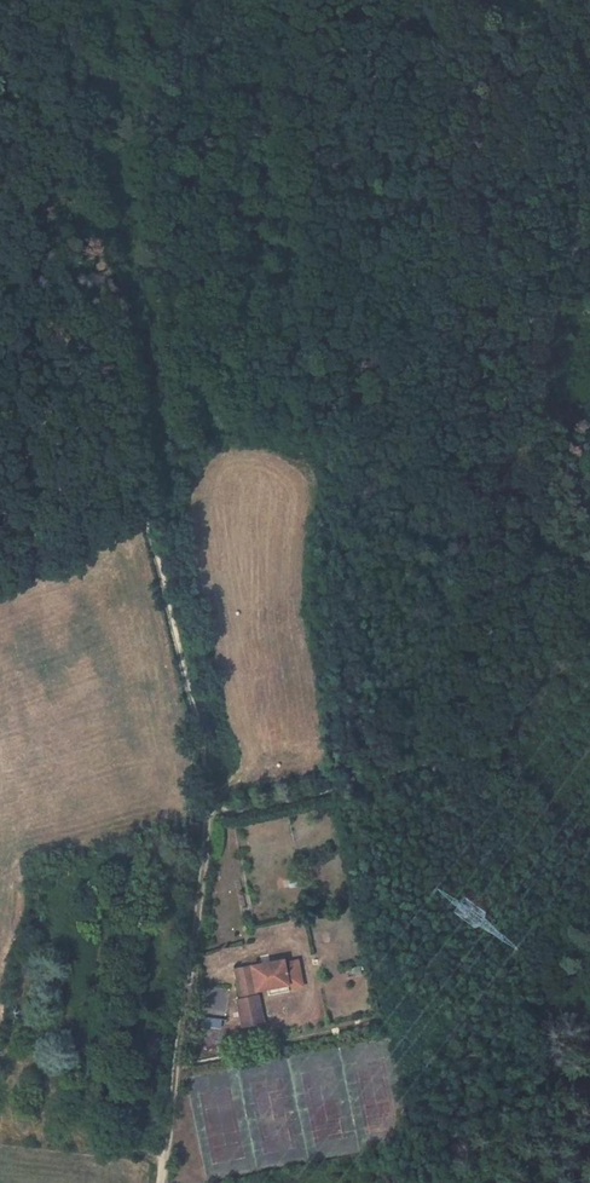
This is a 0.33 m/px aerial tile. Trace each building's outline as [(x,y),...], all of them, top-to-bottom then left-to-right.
[(255,1020),(256,1023),(264,1022),(258,995),(257,995),(256,990),(267,987),(287,983),(288,988),(289,988),(303,985),(297,960),(283,963),(283,959),(251,965),(235,969),(242,998),(237,999),(242,1023),(255,1020)] [(267,987),(269,994),(289,990),(289,988),(288,988),(287,983),(267,987)]
